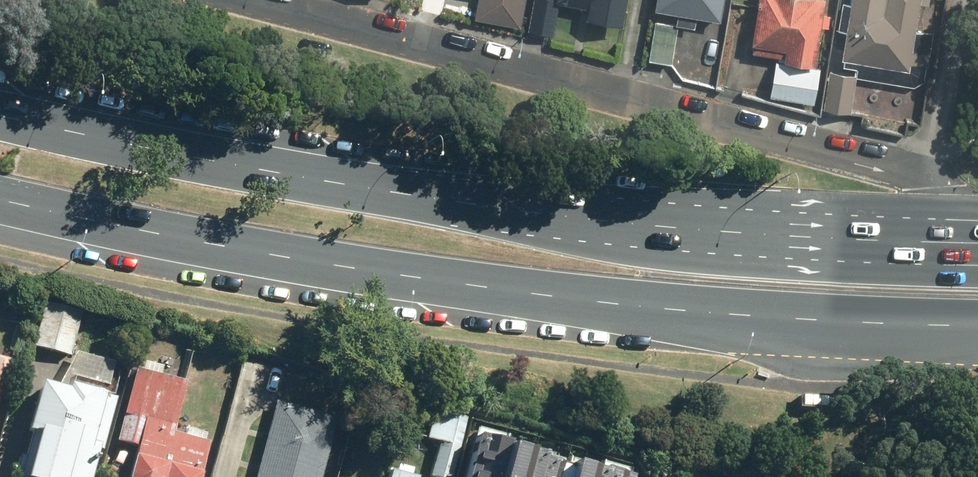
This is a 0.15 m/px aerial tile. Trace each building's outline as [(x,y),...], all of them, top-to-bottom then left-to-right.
[(473,22),(518,29),(523,0),(477,0),(473,22)] [(548,4),(567,7),(564,19),(620,30),(625,0),(549,0),(548,4)] [(689,29),(691,19),(720,24),(724,0),(652,0),(642,61),(672,66),(679,27),(689,29)] [(747,44),(779,49),(777,63),(810,67),(815,30),(824,31),(826,16),(818,15),(820,0),(753,0),(747,44)] [(846,6),(837,4),(833,34),(838,34),(834,65),(852,67),(850,79),(854,79),(920,88),(928,34),(912,32),(915,7),(924,8),(925,0),(846,0),(846,6)] [(777,63),(770,62),(764,100),(813,107),(819,69),(810,67),(777,63)] [(42,293),(29,344),(64,353),(77,302),(42,293)] [(27,373),(0,475),(0,476),(89,476),(118,369),(82,359),(74,386),(27,373)] [(128,364),(107,436),(132,443),(123,476),(193,476),(204,435),(166,425),(179,379),(128,364)] [(251,476),(321,476),(338,413),(272,397),(251,476)] [(431,473),(449,476),(461,418),(428,411),(424,435),(438,438),(431,473)] [(631,466),(472,423),(458,476),(628,476),(631,466)] [(417,472),(390,464),(386,476),(416,476),(417,472)]
